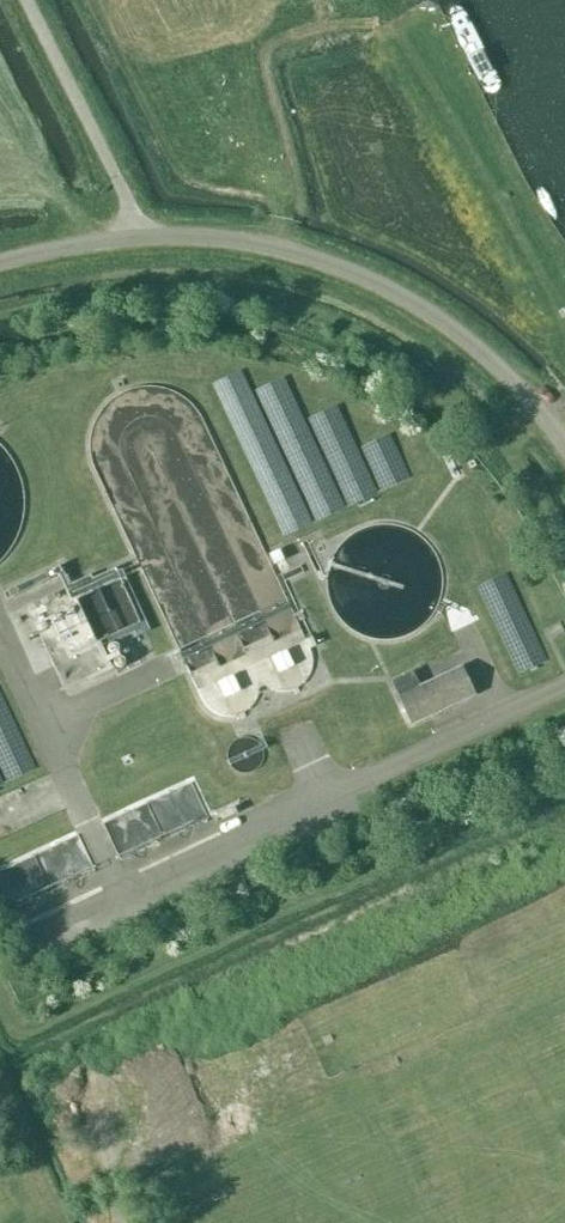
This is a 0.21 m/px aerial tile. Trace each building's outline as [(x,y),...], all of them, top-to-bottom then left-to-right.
[(99,638),(137,620),(121,585),(101,595),(98,587),(79,596),(99,638)] [(49,665),(58,688),(107,669),(76,589),(23,610),(21,606),(4,613),(28,673),(49,665)] [(272,654),(278,673),(296,667),(290,648),(272,654)] [(419,686),(411,669),(391,678),(399,695),(412,724),(476,694),(462,665),(419,686)] [(236,670),(217,674),(223,697),(242,693),(236,670)] [(348,829),(333,836),(338,847),(353,840),(348,829)]
